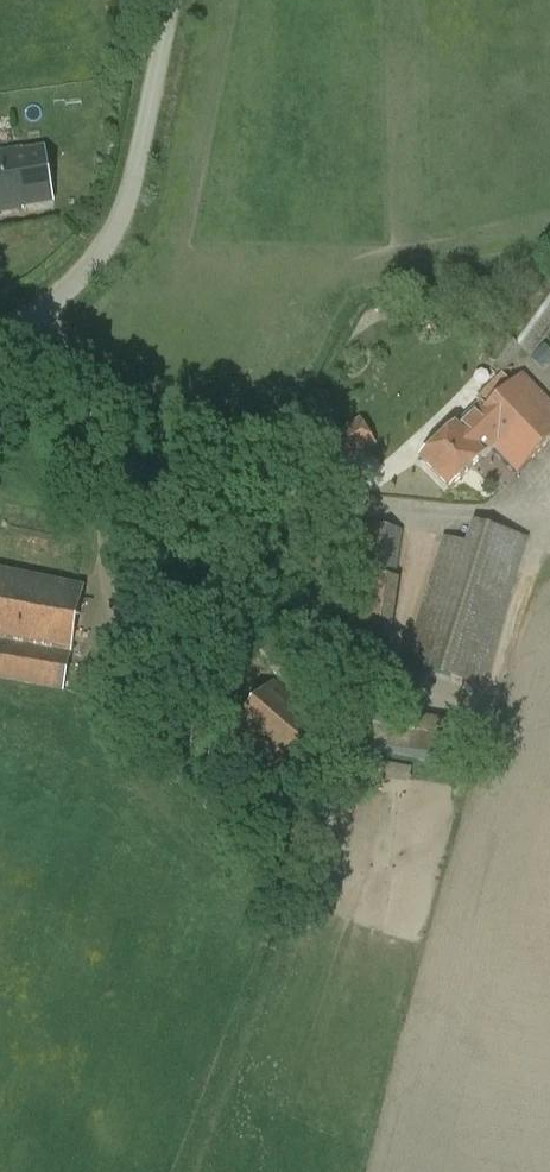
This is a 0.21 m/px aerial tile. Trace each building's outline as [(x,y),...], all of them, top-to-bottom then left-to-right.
[(53,202),(44,150),(22,153),(22,151),(0,155),(0,213),(13,211),(13,209),(53,202)] [(506,372),(522,351),(530,358),(549,332),(549,276),(487,358),(506,372)] [(495,450),(548,399),(525,374),(487,410),(482,404),(456,429),(456,428),(423,461),(451,490),(484,458),(485,458),(494,449),(495,450)] [(548,399),(495,450),(517,474),(549,443),(549,401),(548,399)] [(334,466),(374,442),(361,421),(322,445),(334,466)] [(286,471),(284,482),(296,484),(298,473),(286,471)] [(473,521),(465,544),(443,537),(404,664),(483,688),(529,538),(473,521)] [(360,592),(353,637),(391,645),(401,580),(396,579),(405,531),(354,524),(345,589),(360,592)] [(63,691),(84,587),(0,571),(0,679),(63,691)] [(255,608),(247,617),(252,621),(240,635),(283,672),(298,655),(262,624),(267,618),(255,608)] [(275,680),(232,730),(284,775),(329,724),(275,680)] [(370,753),(464,768),(471,725),(377,710),(370,753)] [(411,781),(414,768),(387,762),(384,774),(411,781)]
